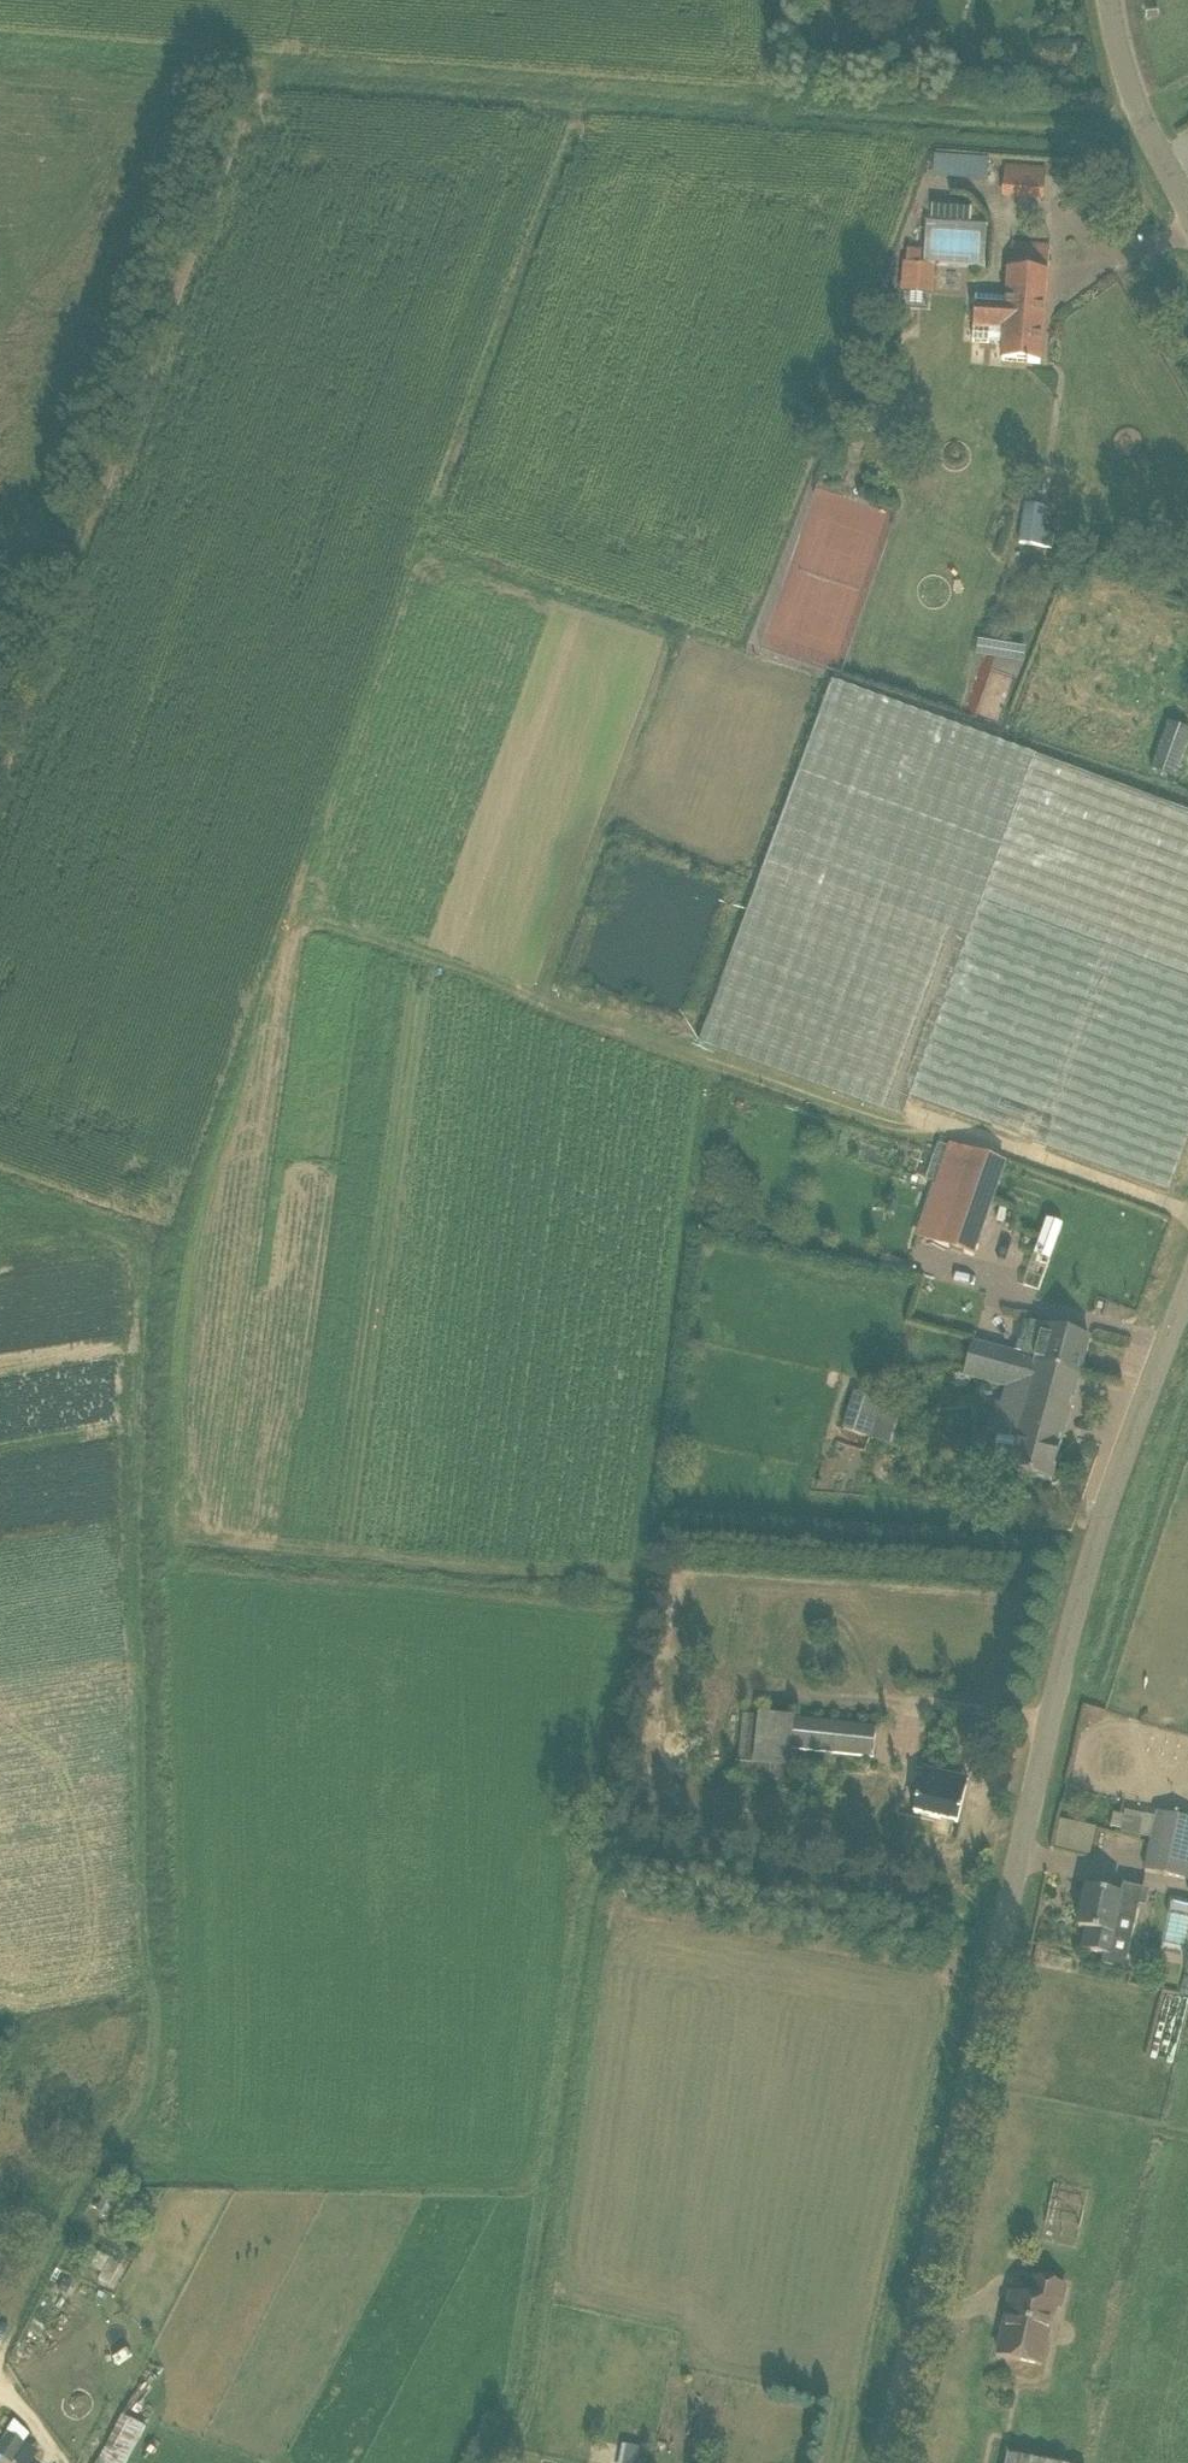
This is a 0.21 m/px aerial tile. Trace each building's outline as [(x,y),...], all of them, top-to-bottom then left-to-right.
[(991,157),(936,154),(935,175),(990,179),(991,157)] [(1003,196),(1046,198),(1047,164),(1004,163),(1003,196)] [(973,341),(1004,344),(1003,360),(1026,362),(1026,364),(1028,364),(1028,362),(1040,363),(1050,247),(1013,244),(1007,305),(976,303),(973,341)] [(922,262),(923,248),(906,247),(903,288),(930,290),(932,263),(922,262)] [(1019,549),(1043,553),(1049,513),(1025,510),(1019,549)] [(1187,1141),(1187,811),(839,683),(832,681),(831,685),(759,880),(699,1043),(903,1118),(911,1097),(1169,1192),(1187,1141)] [(1169,723),(1152,768),(1172,776),(1187,733),(1187,730),(1169,723)] [(951,1145),(937,1183),(918,1236),(974,1256),(1006,1164),(951,1145)] [(1010,1470),(1051,1481),(1089,1338),(1025,1320),(1019,1341),(1037,1346),(1034,1359),(1016,1353),(973,1341),(964,1375),(1007,1387),(1003,1404),(996,1402),(988,1433),(999,1436),(991,1465),(1010,1470)] [(854,1391),(842,1427),(892,1443),(903,1406),(854,1391)] [(790,1748),(874,1756),(877,1728),(793,1719),(790,1748)] [(949,1775),(924,1769),(914,1812),(958,1823),(967,1787),(947,1782),(949,1775)] [(1159,1814),(1147,1870),(1187,1879),(1187,1820),(1159,1814)] [(1091,1853),(1097,1825),(1062,1816),(1055,1844),(1091,1853)] [(1150,1890),(1143,1889),(1124,1884),(1121,1896),(1087,1889),(1079,1927),(1088,1929),(1083,1949),(1109,1955),(1114,1935),(1132,1939),(1140,1906),(1147,1907),(1150,1890)] [(1012,2295),(999,2355),(1041,2365),(1055,2306),(1061,2307),(1066,2286),(1032,2278),(1028,2298),(1012,2295)] [(100,2462),(126,2462),(146,2425),(124,2414),(100,2462)] [(41,2447),(11,2427),(0,2444),(0,2450),(19,2462),(31,2462),(41,2447)] [(647,2445),(622,2444),(621,2462),(646,2462),(647,2445)] [(1008,2454),(1007,2462),(1053,2462),(1008,2454)]
